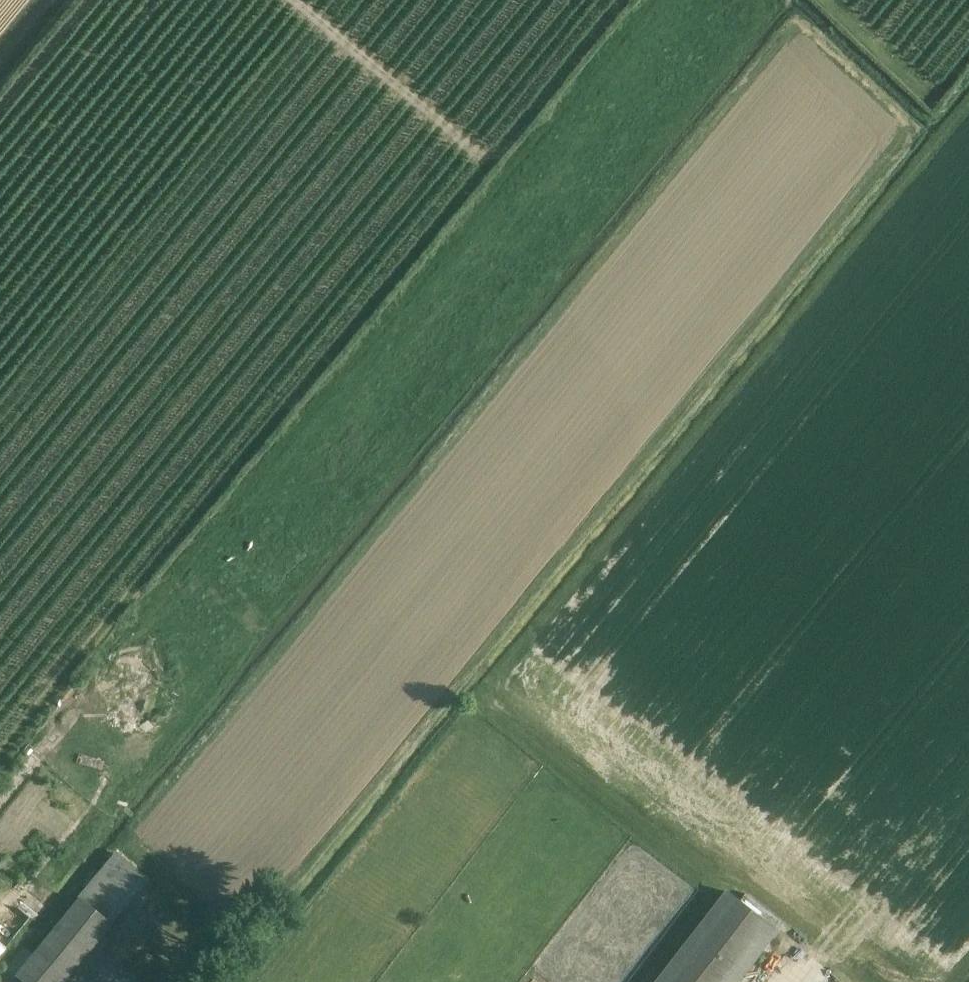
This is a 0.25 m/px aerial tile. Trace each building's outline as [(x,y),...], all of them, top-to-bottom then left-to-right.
[(7,969),(22,981),(60,981),(143,877),(112,851),(33,955),(23,947),(6,968),(7,969)] [(658,981),(740,981),(779,931),(728,892),(658,981)]
